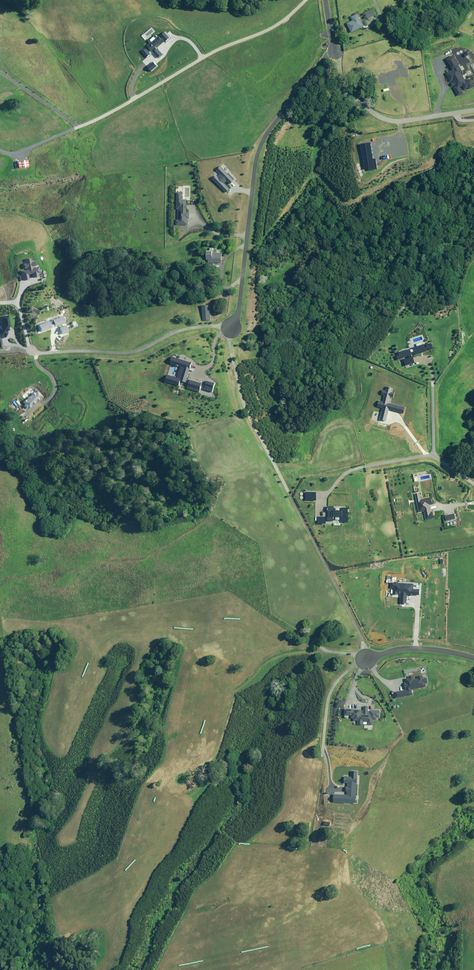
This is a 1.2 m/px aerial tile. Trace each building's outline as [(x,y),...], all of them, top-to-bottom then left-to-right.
[(375,7),(366,12),(369,19),(379,14),(375,7)] [(353,20),(348,23),(352,32),(364,26),(358,14),(352,17),(353,20)] [(166,31),(162,35),(163,37),(162,38),(160,36),(159,37),(157,34),(149,41),(151,43),(148,46),(150,48),(148,49),(148,48),(143,51),(148,57),(152,53),(150,51),(152,49),(154,51),(154,52),(158,57),(163,54),(158,48),(158,49),(156,47),(162,42),(163,43),(166,40),(167,41),(171,37),(166,31)] [(445,73),(450,81),(452,80),(453,81),(450,83),(452,86),(454,85),(455,86),(453,87),(458,96),(463,93),(459,87),(462,85),(464,89),(467,87),(468,89),(473,86),(473,84),(470,78),(465,81),(460,72),(462,71),(453,55),(446,59),(452,70),(445,73)] [(154,61),(148,66),(152,71),(158,66),(154,61)] [(360,143),(364,169),(367,168),(368,171),(377,169),(376,159),(373,159),(370,141),(360,143)] [(217,175),(214,178),(227,192),(230,189),(225,184),(228,181),(231,184),(235,180),(222,166),(217,170),(221,174),(218,177),(217,175)] [(182,192),(178,192),(177,209),(179,209),(178,220),(177,220),(177,225),(189,225),(189,218),(190,218),(190,211),(187,211),(187,209),(188,209),(188,204),(187,204),(187,199),(184,199),(184,196),(182,196),(182,192)] [(213,251),(208,251),(208,260),(208,263),(222,263),(222,253),(213,253),(213,251)] [(30,262),(30,258),(23,260),(24,263),(22,264),(23,270),(20,271),(23,283),(26,282),(29,281),(28,274),(31,274),(32,278),(39,277),(38,272),(40,272),(39,266),(32,268),(31,266),(34,266),(33,261),(30,262)] [(212,320),(211,305),(202,305),(203,320),(212,320)] [(3,346),(1,339),(2,339),(3,337),(4,337),(8,332),(7,331),(9,328),(10,326),(9,322),(8,315),(0,317),(2,324),(0,326),(0,346),(3,346)] [(62,316),(52,320),(54,327),(65,323),(62,316)] [(37,325),(40,332),(51,328),(48,321),(37,325)] [(66,325),(59,328),(62,335),(68,332),(66,325)] [(416,354),(417,355),(427,352),(427,350),(429,350),(430,351),(435,350),(432,343),(415,348),(415,350),(412,351),(411,349),(400,352),(397,357),(398,360),(409,356),(410,358),(405,359),(407,365),(416,363),(413,355),(416,354)] [(169,374),(167,381),(180,385),(181,380),(190,383),(188,387),(200,392),(203,383),(191,379),(191,380),(188,379),(194,363),(174,356),(172,362),(182,366),(178,377),(169,374)] [(216,383),(207,380),(205,389),(213,392),(216,383)] [(378,401),(377,406),(382,407),(379,419),(385,420),(388,409),(403,412),(404,407),(390,403),(388,402),(389,396),(393,397),(394,392),(391,392),(391,388),(386,387),(385,390),(382,389),(380,394),(384,395),(382,402),(378,401)] [(40,398),(40,397),(42,395),(40,392),(38,390),(35,392),(35,391),(22,401),(25,404),(23,405),(26,408),(27,407),(28,408),(40,398)] [(317,501),(317,492),(306,492),(306,500),(317,501)] [(422,499),(421,493),(416,494),(419,513),(425,511),(426,520),(435,518),(434,511),(432,511),(431,505),(434,504),(432,497),(422,499)] [(332,524),(332,521),(334,521),(334,517),(342,517),(342,522),(349,522),(349,508),(343,508),(342,511),(334,511),(335,506),(329,506),(328,512),(326,512),(326,517),(319,517),(319,523),(332,524)] [(406,603),(407,594),(419,595),(419,589),(413,589),(413,584),(390,582),(390,588),(393,588),(392,594),(400,594),(400,603),(406,603)] [(393,692),(395,698),(412,695),(411,690),(426,687),(425,683),(427,683),(426,678),(423,678),(422,675),(417,676),(417,678),(413,679),(413,675),(408,676),(408,678),(404,679),(405,682),(403,683),(404,689),(406,689),(406,690),(393,692)] [(355,709),(345,709),(345,716),(352,716),(352,718),(354,718),(354,720),(359,720),(358,724),(374,725),(374,720),(378,720),(378,718),(381,718),(381,710),(371,710),(371,713),(369,713),(369,706),(364,706),(364,713),(363,713),(363,710),(355,710),(355,709)] [(335,794),(335,802),(357,803),(359,771),(352,771),(352,777),(345,776),(345,783),(349,783),(348,787),(347,787),(347,792),(348,792),(348,795),(335,794)]
